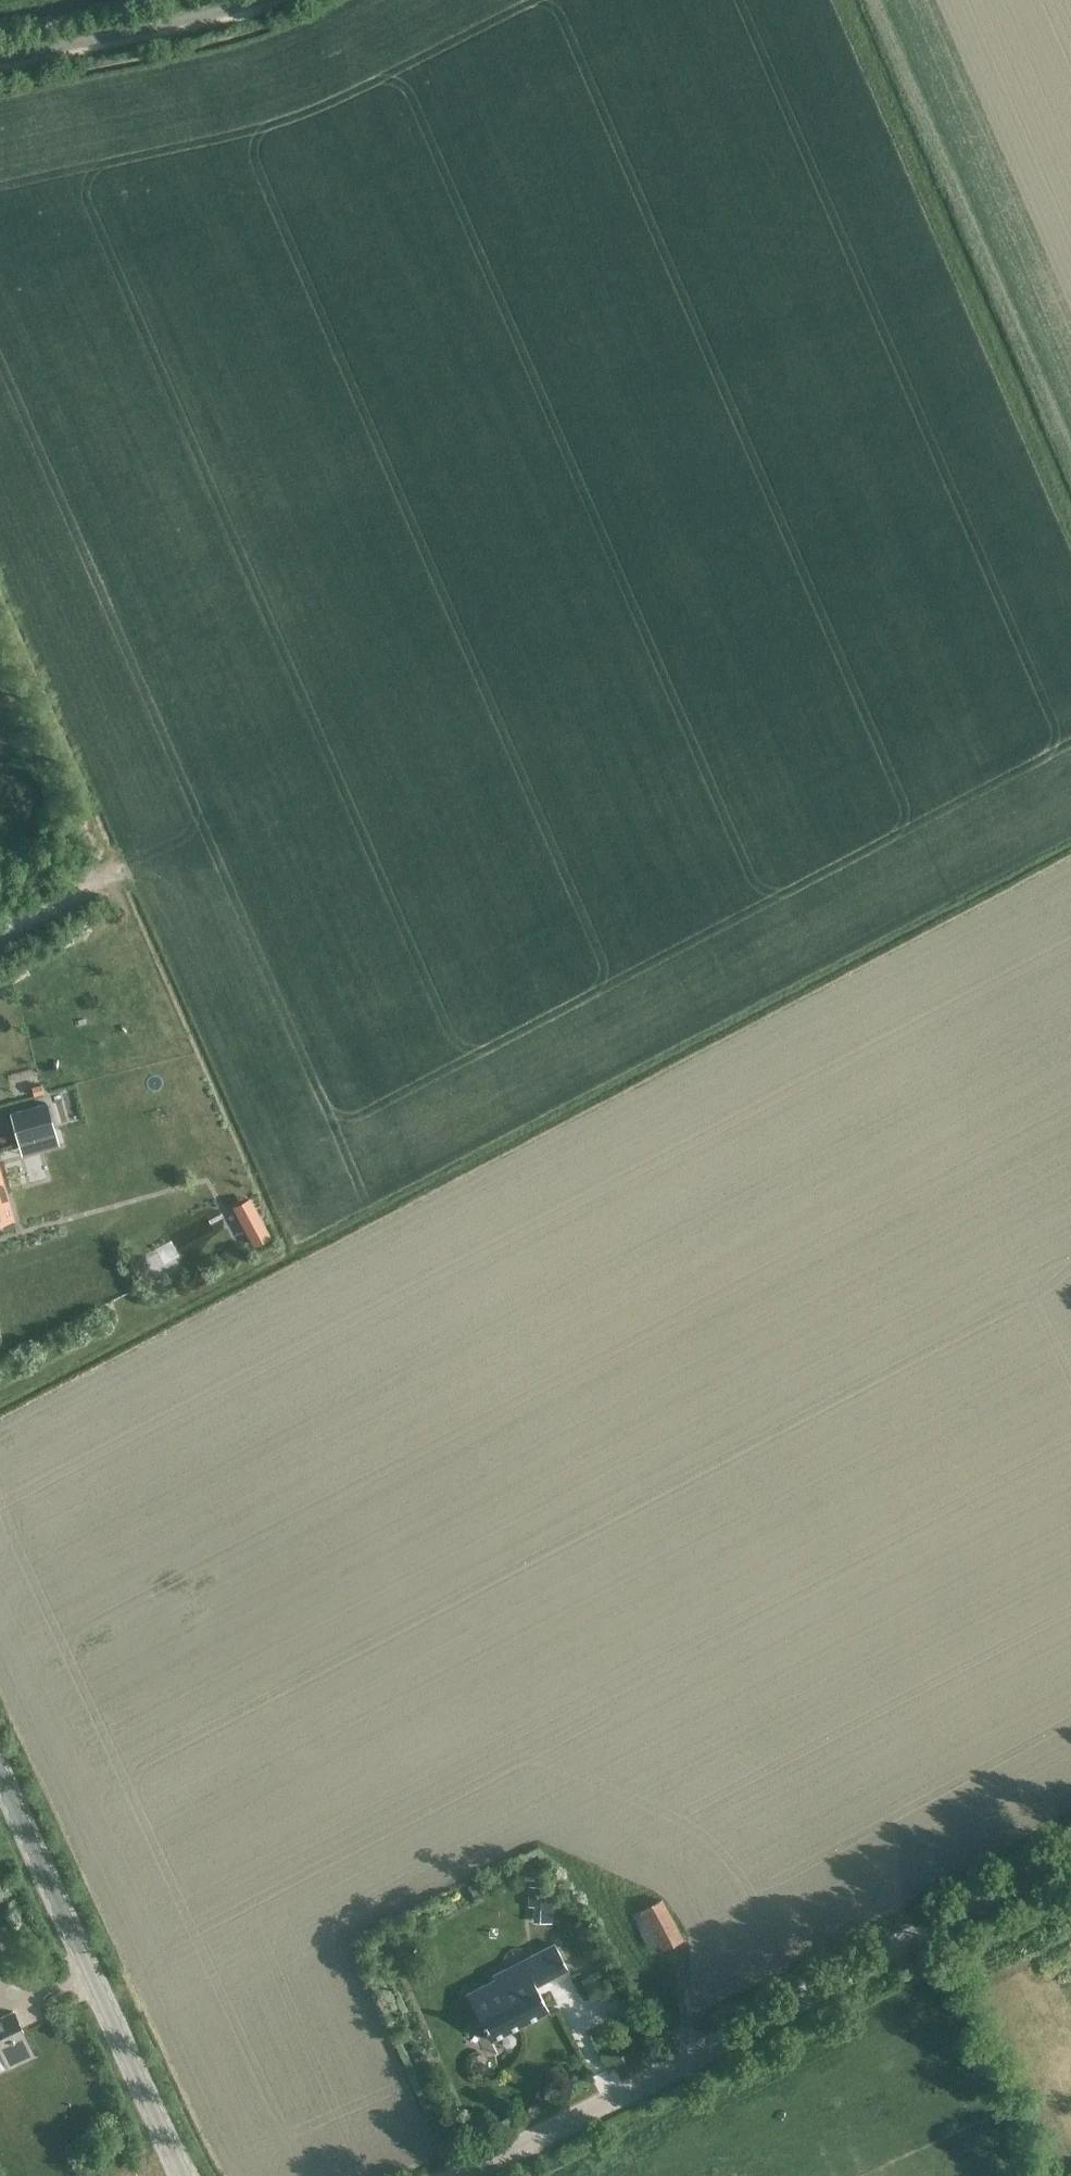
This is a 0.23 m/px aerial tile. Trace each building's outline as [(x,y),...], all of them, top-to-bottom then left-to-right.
[(53,1130),(45,1101),(10,1111),(18,1140),(53,1130)] [(12,1217),(0,1173),(0,1220),(12,1217)] [(675,1938),(654,1897),(623,1913),(642,1950),(652,1944),(655,1949),(675,1938)] [(466,1992),(489,2038),(547,2008),(535,1984),(567,1967),(554,1942),(492,1974),(494,1977),(466,1992)] [(0,2050),(7,2065),(33,2053),(13,2010),(0,2016),(0,2050)]
